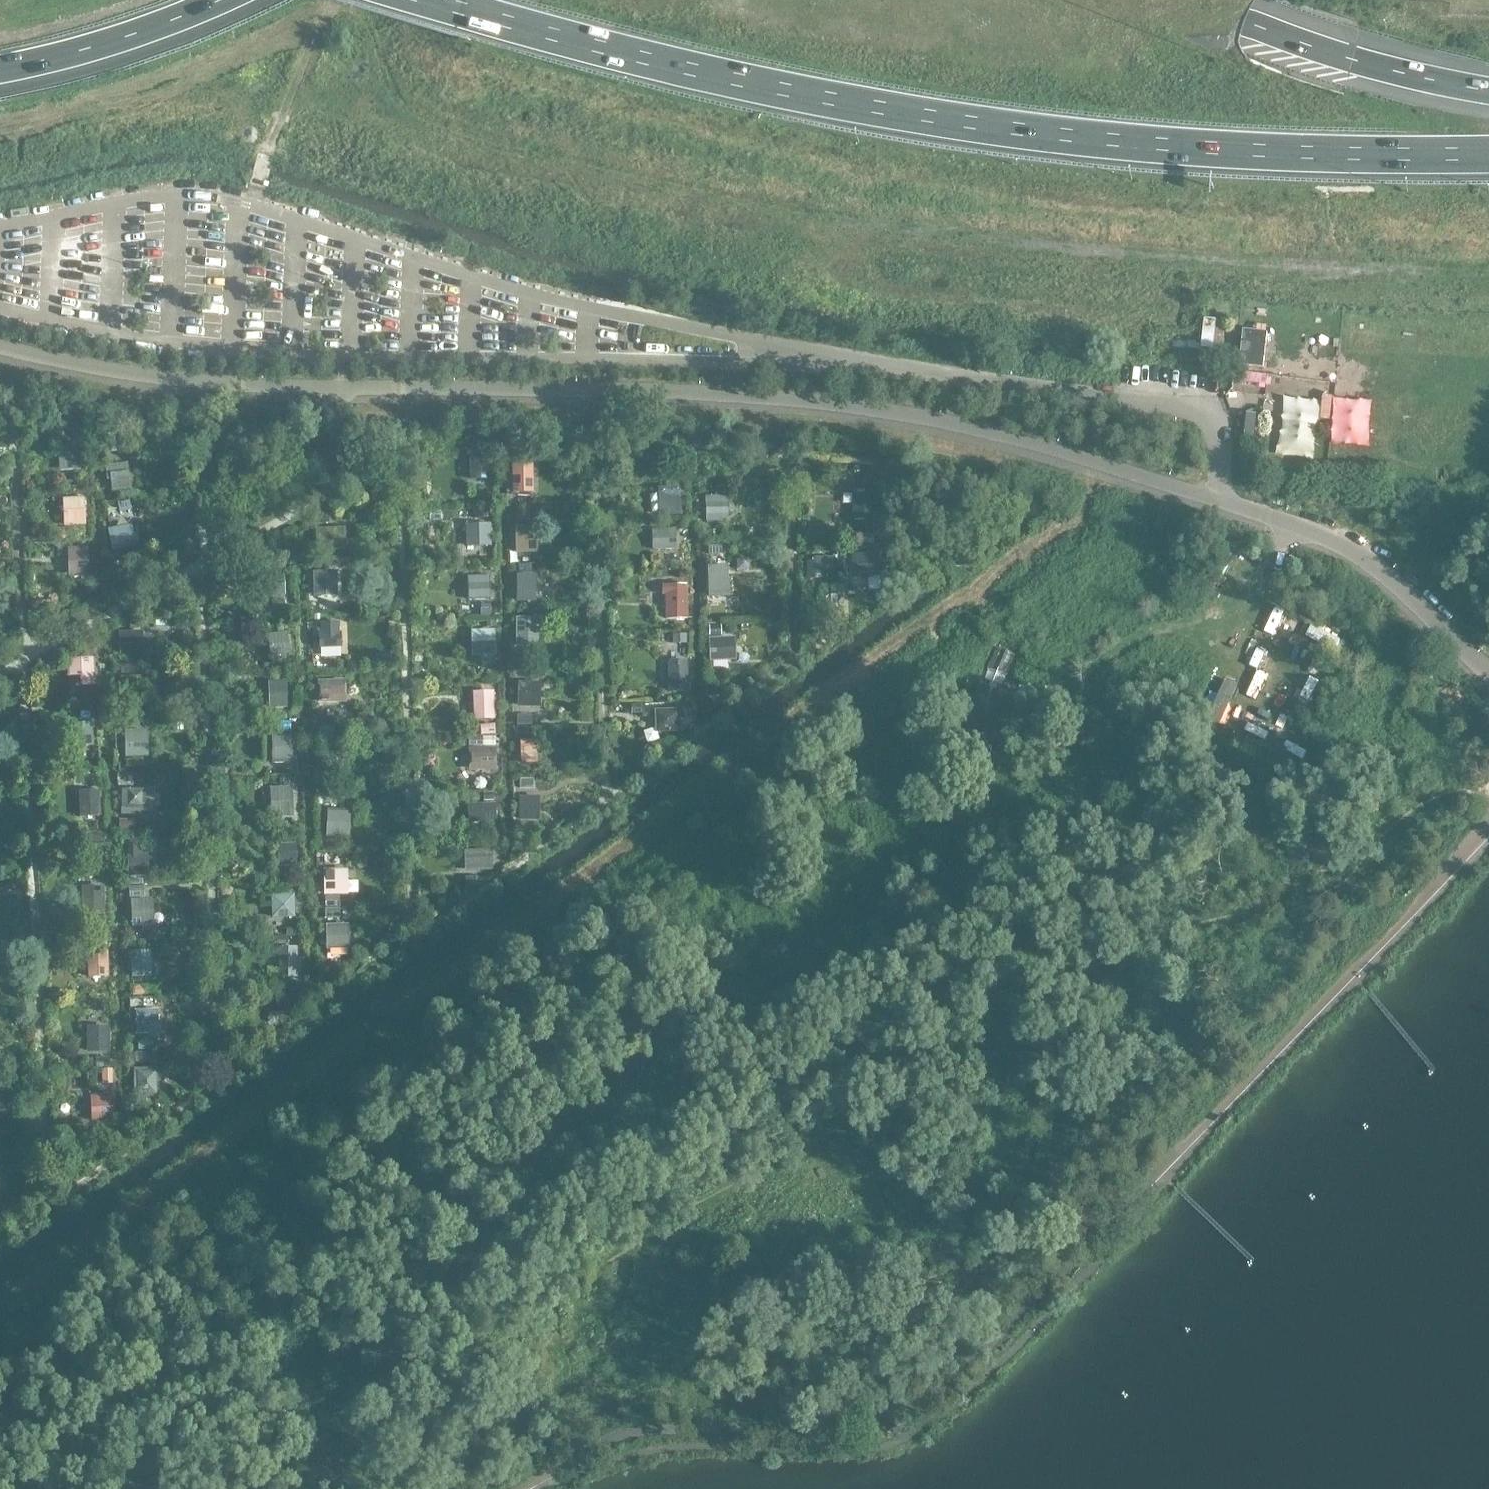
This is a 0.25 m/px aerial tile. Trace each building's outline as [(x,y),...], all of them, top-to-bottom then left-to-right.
[(1295,466),(1301,421),(1284,419),(1279,463),(1295,466)] [(78,428),(77,420),(65,420),(66,429),(78,428)] [(86,467),(83,441),(57,444),(59,470),(86,467)] [(116,451),(116,442),(105,442),(106,451),(116,451)] [(469,449),(470,478),(491,477),(490,449),(469,449)] [(128,462),(105,463),(107,478),(110,478),(111,490),(130,489),(128,462)] [(534,491),(533,462),(512,462),(513,492),(534,491)] [(874,482),(874,468),(864,468),(864,482),(874,482)] [(681,513),(680,484),(659,485),(660,514),(681,513)] [(876,519),(877,492),(848,492),(848,518),(876,519)] [(479,494),(480,504),(493,503),(493,494),(479,494)] [(706,504),(706,520),(727,520),(727,517),(730,516),(729,501),(725,494),(700,494),(700,504),(706,504)] [(85,524),(84,496),(62,497),(63,525),(85,524)] [(129,499),(118,501),(119,511),(131,509),(129,499)] [(473,508),(473,517),(486,517),(486,508),(473,508)] [(441,520),(441,509),(429,509),(429,520),(441,520)] [(530,521),(530,510),(516,510),(516,521),(530,521)] [(107,527),(112,550),(139,544),(137,531),(134,531),(131,521),(107,527)] [(491,521),(465,522),(465,544),(492,544),(491,521)] [(537,552),(537,524),(515,524),(516,552),(537,552)] [(318,526),(318,549),(346,548),(346,525),(318,526)] [(676,527),(651,528),(652,550),(677,549),(676,527)] [(718,538),(718,529),(710,529),(710,538),(718,538)] [(68,539),(67,530),(58,530),(59,539),(68,539)] [(875,543),(875,533),(859,533),(859,543),(875,543)] [(709,543),(709,553),(722,553),(722,542),(709,543)] [(88,576),(87,546),(67,546),(67,576),(88,576)] [(853,553),(854,576),(878,575),(877,552),(853,553)] [(833,568),(833,556),(813,556),(813,559),(806,559),(806,579),(826,579),(826,568),(833,568)] [(729,595),(728,563),(707,564),(708,596),(729,595)] [(337,594),(337,569),(313,569),(313,594),(337,594)] [(679,569),(679,578),(687,578),(688,570),(679,569)] [(536,600),(536,572),(516,572),(517,600),(536,600)] [(467,574),(468,597),(491,597),(490,573),(467,574)] [(285,594),(284,574),(256,575),(257,595),(285,594)] [(687,618),(687,583),(665,582),(665,583),(662,583),(662,593),(666,593),(665,617),(687,618)] [(849,606),(848,594),(826,595),(827,607),(849,606)] [(34,610),(43,601),(37,596),(29,604),(34,610)] [(480,615),(491,615),(491,603),(480,603),(480,615)] [(540,651),(540,616),(516,616),(516,651),(540,651)] [(341,620),(319,620),(319,646),(341,646),(341,620)] [(709,623),(709,634),(722,633),(721,623),(709,623)] [(495,628),(471,629),(472,655),(496,654),(495,628)] [(143,629),(119,630),(120,653),(144,652),(143,629)] [(289,643),(287,630),(267,632),(269,663),(292,661),(290,643),(289,643)] [(687,632),(672,632),(672,642),(687,642),(687,632)] [(735,635),(708,636),(709,660),(736,658),(735,635)] [(392,652),(376,653),(376,663),(392,662),(392,652)] [(95,685),(95,655),(66,656),(67,675),(79,675),(80,685),(95,685)] [(688,690),(688,658),(669,658),(669,690),(688,690)] [(119,674),(134,673),(133,663),(118,663),(119,674)] [(146,674),(119,675),(119,697),(147,696),(146,674)] [(347,678),(317,679),(318,702),(347,701),(347,678)] [(286,706),(286,679),(268,679),(268,706),(286,706)] [(540,706),(541,680),(519,680),(518,706),(540,706)] [(473,690),(473,718),(495,718),(494,690),(473,690)] [(645,703),(631,703),(631,713),(645,713),(645,703)] [(679,707),(654,708),(655,731),(680,730),(679,707)] [(532,714),(517,714),(517,724),(532,724),(532,714)] [(94,744),(93,720),(66,721),(67,746),(94,744)] [(276,720),(277,730),(292,729),(291,720),(276,720)] [(148,755),(147,728),(139,728),(139,721),(124,721),(124,737),(122,737),(122,746),(124,746),(125,755),(148,755)] [(480,723),(481,734),(496,733),(495,722),(480,723)] [(335,735),(335,725),(320,725),(321,735),(335,735)] [(271,732),(271,762),(293,762),(292,732),(271,732)] [(469,735),(469,745),(495,744),(495,735),(469,735)] [(343,737),(328,738),(329,747),(343,747),(343,737)] [(537,737),(520,738),(521,762),(538,761),(537,737)] [(497,768),(497,746),(468,747),(468,769),(497,768)] [(345,749),(321,750),(322,770),(346,769),(345,749)] [(289,784),(289,775),(279,775),(279,784),(289,784)] [(519,777),(519,788),(534,788),(534,777),(519,777)] [(293,815),(292,785),(269,786),(270,816),(293,815)] [(143,788),(121,788),(121,803),(127,806),(143,806),(143,804),(146,804),(146,794),(143,791),(143,788)] [(100,806),(100,789),(80,789),(80,806),(100,806)] [(483,791),(484,799),(494,799),(494,791),(483,791)] [(537,794),(518,794),(518,819),(538,819),(537,794)] [(337,804),(337,796),(317,796),(317,804),(337,804)] [(497,821),(496,801),(468,802),(468,822),(497,821)] [(350,809),(327,807),(326,834),(349,835),(350,809)] [(134,827),(135,818),(119,818),(119,827),(134,827)] [(102,841),(102,830),(88,830),(88,821),(78,821),(78,841),(102,841)] [(140,842),(129,842),(129,853),(128,853),(128,875),(149,876),(149,853),(140,853),(140,842)] [(277,842),(278,865),(297,864),(296,842),(277,842)] [(493,869),(492,847),(464,848),(464,870),(493,869)] [(334,869),(324,869),(324,894),(348,893),(348,867),(334,867),(334,869)] [(480,875),(467,875),(467,884),(480,884),(480,875)] [(105,910),(104,883),(84,884),(84,911),(105,910)] [(144,885),(128,885),(129,895),(145,894),(144,885)] [(295,916),(294,892),(271,893),(271,916),(295,916)] [(340,906),(340,895),(325,895),(325,906),(340,906)] [(153,897),(130,897),(131,924),(154,924),(153,897)] [(340,917),(340,907),(324,907),(325,918),(340,917)] [(105,926),(105,916),(94,916),(94,926),(105,926)] [(349,922),(325,923),(326,948),(349,948),(349,922)] [(91,930),(91,944),(107,945),(108,930),(91,930)] [(278,945),(278,975),(297,975),(297,946),(278,945)] [(109,975),(109,948),(87,949),(88,976),(109,975)] [(151,949),(131,949),(131,976),(152,975),(151,949)] [(146,994),(146,983),(132,984),(133,994),(146,994)] [(159,1036),(158,1007),(135,1008),(136,1033),(148,1033),(148,1036),(159,1036)] [(109,1051),(109,1024),(87,1024),(86,1051),(109,1051)] [(152,1039),(138,1040),(138,1049),(152,1049),(152,1039)] [(150,1051),(134,1051),(135,1062),(150,1061),(150,1051)] [(109,1067),(109,1057),(95,1057),(95,1067),(109,1067)] [(137,1070),(133,1070),(133,1084),(159,1084),(158,1066),(137,1066),(137,1070)] [(113,1068),(101,1068),(101,1083),(113,1083),(113,1068)] [(115,1119),(114,1094),(90,1094),(91,1120),(115,1119)]
